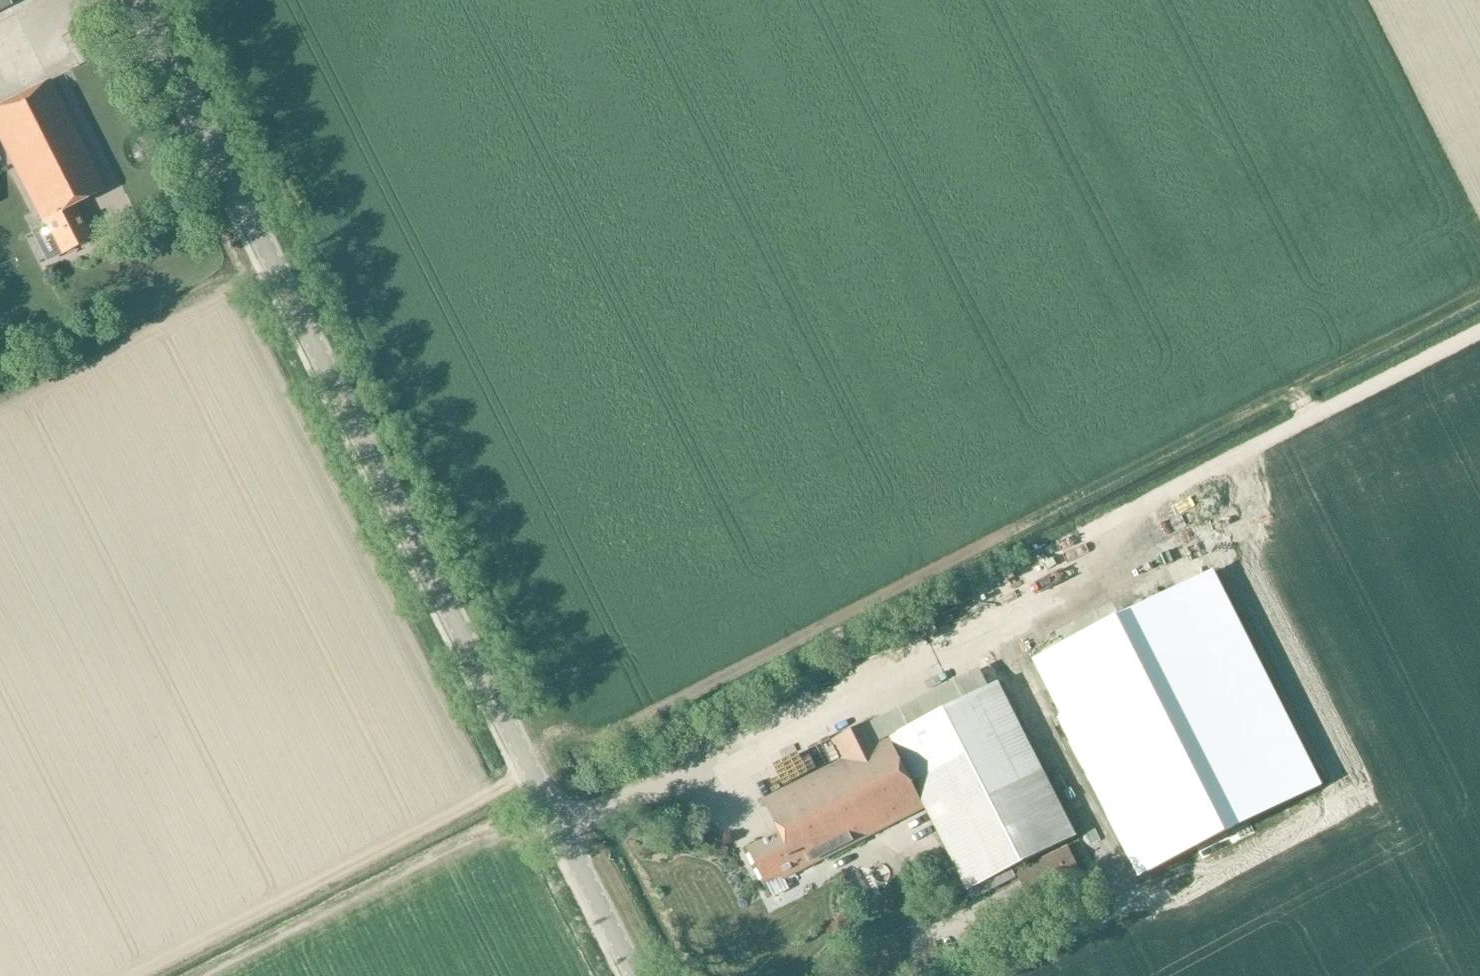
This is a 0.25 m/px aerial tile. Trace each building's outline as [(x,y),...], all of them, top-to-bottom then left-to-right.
[(8,5),(5,0),(0,0),(0,9),(8,5)] [(102,189),(47,81),(0,105),(0,146),(41,226),(43,225),(59,255),(88,241),(70,206),(102,189)] [(1152,621),(1042,676),(1137,863),(1247,807),(1152,621)] [(1077,837),(1045,772),(999,690),(879,749),(869,729),(832,748),(841,767),(764,806),(780,838),(749,854),(766,886),(782,878),(785,882),(923,812),(922,811),(925,809),(968,893),(1077,837)] [(1017,874),(1029,900),(1081,875),(1068,848),(1017,874)] [(860,904),(860,913),(874,913),(874,904),(860,904)]
